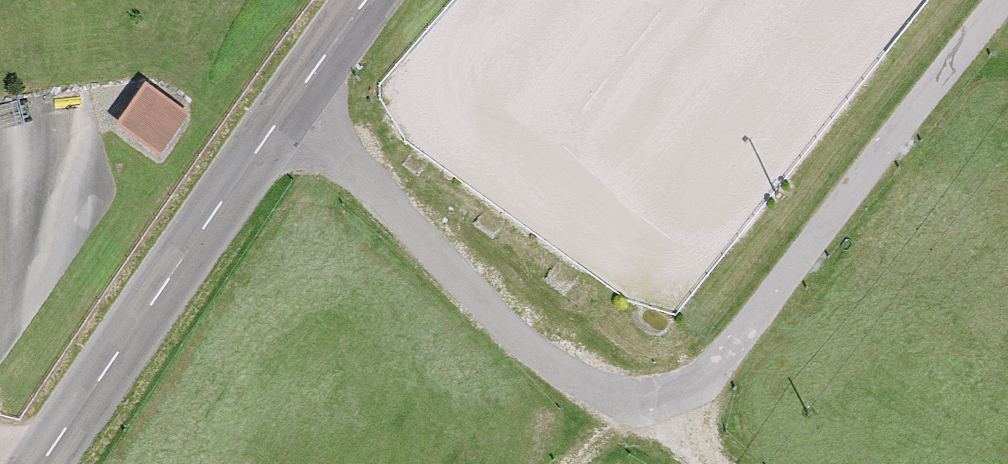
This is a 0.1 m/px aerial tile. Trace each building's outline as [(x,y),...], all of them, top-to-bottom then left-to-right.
[(158,151),(181,117),(147,94),(124,127),(158,151)]
